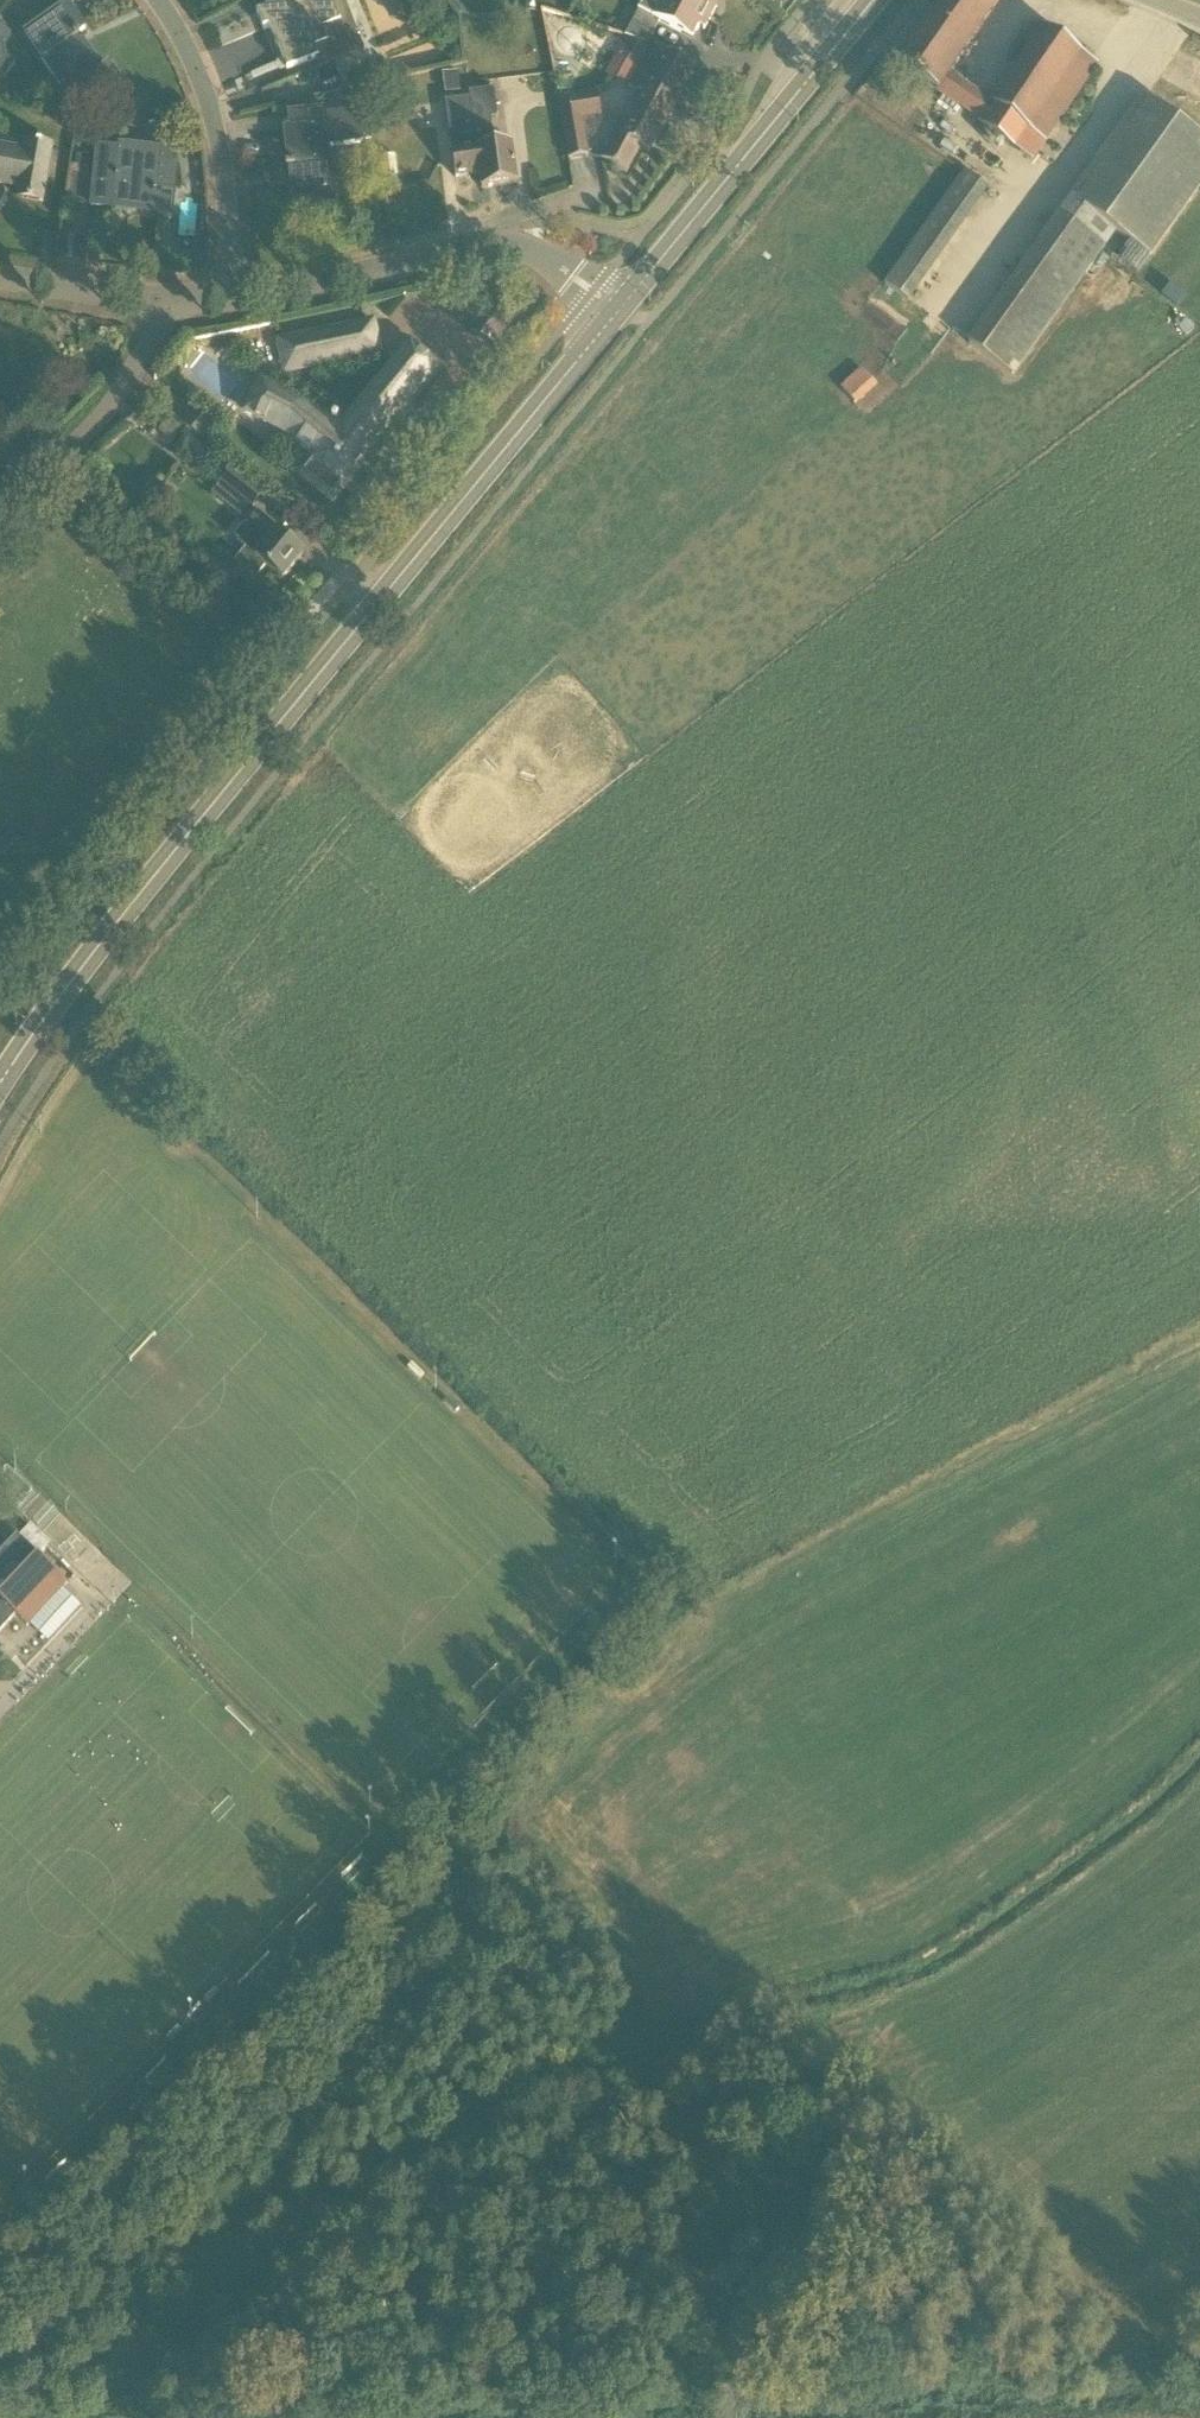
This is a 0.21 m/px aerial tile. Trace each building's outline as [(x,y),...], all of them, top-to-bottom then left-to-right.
[(258,12),(268,37),(274,34),(288,70),(317,59),(321,67),(364,50),(361,41),(359,41),(355,32),(357,32),(344,0),(288,0),(258,12)] [(640,11),(660,22),(693,39),(700,27),(706,30),(721,0),(645,0),(639,10),(640,11)] [(947,76),(999,0),(942,0),(899,62),(983,120),(980,124),(1032,160),(1099,64),(1046,27),(990,106),(947,76)] [(104,68),(80,34),(86,30),(68,4),(26,33),(43,58),(54,51),(91,104),(122,83),(109,64),(104,68)] [(652,42),(651,45),(638,70),(630,85),(644,93),(673,109),(696,67),(652,42)] [(459,72),(444,74),(447,96),(462,94),(459,72)] [(487,80),(476,81),(478,91),(488,90),(487,80)] [(478,91),(470,92),(471,98),(446,101),(456,178),(481,174),(483,189),(518,184),(513,144),(495,147),(492,119),(498,118),(495,90),(488,90),(478,91)] [(559,98),(564,131),(585,127),(584,120),(603,117),(599,92),(559,98)] [(673,109),(644,93),(628,125),(621,121),(602,160),(630,174),(643,148),(652,152),(673,109)] [(1178,120),(1144,96),(1111,142),(1071,199),(1118,233),(1151,256),(1152,257),(1199,190),(1199,136),(1178,120)] [(336,209),(329,149),(372,144),(368,110),(325,115),(326,125),(285,129),(290,169),(291,169),(296,213),(336,209)] [(564,131),(569,159),(589,155),(585,127),(564,131)] [(53,146),(28,142),(26,152),(0,148),(0,184),(19,187),(18,197),(44,202),(53,146)] [(162,148),(118,145),(118,149),(98,148),(97,155),(95,176),(92,204),(92,208),(173,216),(175,192),(159,191),(162,148)] [(911,302),(991,188),(965,170),(885,284),(911,302)] [(92,204),(95,176),(90,175),(74,174),(71,199),(71,202),(92,204)] [(1015,376),(1118,233),(1071,199),(968,342),(1015,376)] [(333,363),(381,353),(374,322),(327,331),(333,363)] [(286,372),(333,363),(327,331),(280,341),(286,372)] [(402,425),(414,411),(407,404),(439,366),(411,343),(346,422),(261,381),(246,412),(284,429),(318,457),(315,460),(343,483),(395,418),(402,425)] [(857,406),(877,387),(875,384),(862,370),(842,389),(857,406)] [(201,438),(216,420),(201,407),(185,426),(201,438)] [(252,508),(265,492),(235,467),(222,483),(252,508)] [(283,579),(304,555),(286,540),(288,537),(260,514),(250,526),(248,524),(245,524),(236,534),(236,538),(239,540),(237,541),(248,550),(237,562),(256,578),(266,565),(283,579)] [(19,1536),(40,1556),(53,1542),(32,1522),(19,1536)] [(68,1584),(17,1535),(0,1553),(0,1633),(17,1616),(28,1626),(68,1584)]
